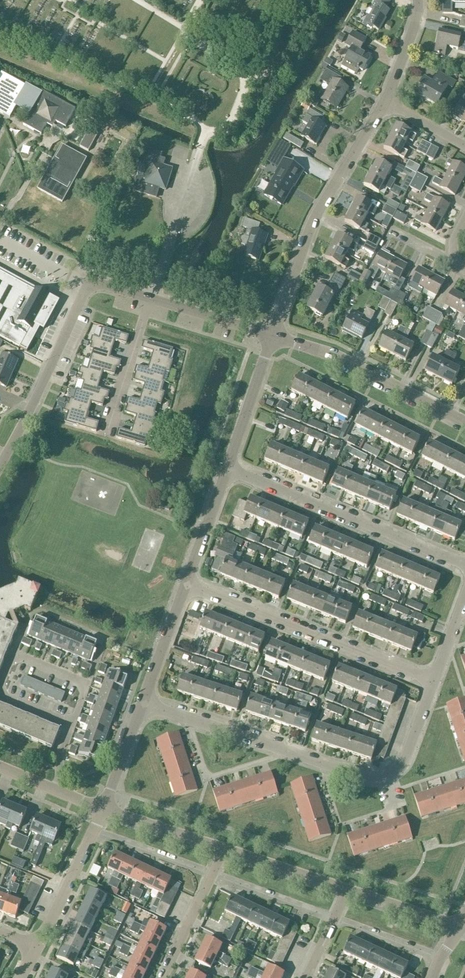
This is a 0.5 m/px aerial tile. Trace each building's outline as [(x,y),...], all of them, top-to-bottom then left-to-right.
[(378,31),(389,11),(386,9),(390,2),(385,0),(376,0),(374,3),(376,4),(366,24),(378,31)] [(442,14),(452,14),(452,5),(464,5),(464,0),(443,0),(442,14)] [(352,48),(341,67),(355,74),(358,68),(363,71),(371,56),(360,50),(366,39),(353,32),(346,45),(352,48)] [(439,32),(434,54),(445,56),(447,48),(458,50),(461,37),(439,32)] [(322,99),(338,108),(348,91),(340,86),(343,79),(326,70),(320,80),(329,86),(322,99)] [(42,91),(41,93),(26,85),(25,86),(1,73),(0,76),(0,112),(10,118),(15,108),(28,116),(23,125),(41,135),(47,124),(48,125),(54,123),(55,122),(66,128),(76,110),(42,91)] [(424,80),(415,95),(436,107),(448,87),(452,90),(456,83),(439,73),(435,80),(439,83),(437,87),(424,80)] [(464,123),(464,96),(453,116),(464,123)] [(308,126),(301,137),(317,145),(327,128),(321,124),(324,118),(310,110),(302,123),(308,126)] [(390,137),(405,145),(407,140),(413,143),(416,137),(396,126),(390,137)] [(90,130),(80,146),(88,151),(98,135),(90,130)] [(304,144),(286,134),(283,139),(301,149),(304,144)] [(405,145),(390,137),(384,149),(404,160),(408,153),(402,150),(405,145)] [(291,147),(280,140),(270,157),(276,160),(279,156),(284,158),(291,147)] [(417,152),(426,156),(431,146),(422,141),(417,152)] [(86,160),(62,146),(38,190),(62,203),(86,160)] [(439,150),(431,146),(426,156),(433,160),(439,150)] [(137,177),(133,191),(156,198),(159,189),(164,190),(166,190),(166,187),(167,188),(171,172),(172,169),(170,169),(170,168),(165,167),(158,165),(161,154),(146,150),(141,164),(138,163),(135,162),(131,176),(134,177),(134,176),(137,177)] [(276,175),(264,195),(282,205),(293,187),(294,188),(303,172),(283,160),(275,174),(276,175)] [(370,174),(393,186),(395,181),(388,177),(391,169),(377,162),(370,174)] [(406,168),(416,173),(417,173),(420,168),(409,162),(406,168)] [(446,175),(461,183),(464,176),(464,169),(453,162),(446,175)] [(416,173),(406,168),(402,175),(413,180),(416,173)] [(413,180),(424,186),(427,179),(416,173),(413,180)] [(393,186),(370,174),(364,186),(379,194),(383,186),(390,190),(393,186)] [(455,196),(461,183),(446,175),(443,182),(435,178),(432,184),(455,196)] [(420,193),(424,186),(413,180),(409,187),(420,193)] [(431,204),(427,211),(442,219),(449,206),(427,195),(424,200),(431,204)] [(357,199),(351,210),(366,219),(369,213),(373,216),(377,210),(372,207),(357,199)] [(386,206),(396,212),(399,206),(389,200),(386,206)] [(403,211),(409,213),(411,202),(405,201),(403,211)] [(396,212),(386,206),(382,213),(393,218),(396,212)] [(363,223),(366,219),(351,210),(345,222),(360,230),(365,232),(368,226),(363,223)] [(436,232),(442,219),(427,211),(423,220),(420,218),(418,222),(421,224),(436,232)] [(404,224),(407,217),(397,212),(393,219),(404,224)] [(258,261),(267,236),(257,232),(260,224),(245,219),(242,228),(248,230),(245,237),(249,239),(243,256),(258,261)] [(331,247),(346,255),(349,250),(354,252),(357,246),(352,244),(353,243),(338,235),(331,247)] [(366,243),(377,248),(380,241),(370,236),(366,243)] [(377,248),(366,243),(363,249),(373,254),(377,248)] [(346,255),(331,247),(325,258),(340,267),(341,266),(345,269),(349,262),(344,260),(346,255)] [(365,288),(370,278),(374,280),(379,270),(386,274),(394,259),(388,256),(389,254),(384,251),(382,253),(381,252),(369,274),(364,271),(361,276),(357,284),(365,288)] [(394,259),(386,274),(398,281),(407,266),(394,259)] [(423,289),(432,275),(419,268),(411,283),(423,289)] [(361,276),(351,271),(347,278),(357,284),(361,276)] [(27,352),(40,327),(44,329),(58,304),(0,272),(0,337),(27,352)] [(318,288),(307,309),(322,317),(333,296),(336,297),(341,289),(345,280),(334,274),(329,283),(330,283),(326,292),(318,288)] [(444,281),(432,275),(423,289),(436,296),(444,281)] [(391,301),(393,303),(399,292),(392,288),(386,299),(391,301)] [(464,298),(464,297),(453,291),(445,306),(443,309),(447,311),(449,308),(457,312),(464,298)] [(393,303),(397,305),(400,307),(406,296),(399,292),(393,303)] [(391,301),(386,299),(383,297),(378,309),(385,312),(391,301)] [(432,307),(434,302),(424,298),(422,304),(432,307)] [(385,312),(384,314),(391,318),(397,305),(393,303),(391,301),(385,312)] [(422,318),(429,322),(435,311),(427,307),(422,318)] [(353,311),(342,332),(357,340),(358,337),(362,340),(368,327),(375,313),(367,309),(363,316),(353,311)] [(435,311),(429,322),(430,323),(436,325),(442,315),(435,311)] [(430,323),(420,343),(426,346),(432,333),(436,325),(430,323)] [(443,330),(437,326),(434,332),(441,335),(443,330)] [(379,348),(392,355),(405,329),(400,327),(395,337),(387,333),(379,348)] [(92,337),(90,344),(92,344),(112,350),(115,341),(126,344),(129,337),(120,334),(102,328),(99,339),(92,337)] [(405,329),(392,355),(406,362),(414,347),(405,342),(410,332),(405,329)] [(438,336),(432,333),(426,346),(431,349),(438,336)] [(144,341),(142,349),(153,353),(151,361),(171,367),(173,361),(170,360),(173,350),(153,344),(144,341)] [(92,344),(90,350),(93,351),(90,360),(117,368),(116,369),(119,369),(121,362),(110,358),(112,350),(92,344)] [(438,379),(452,353),(447,350),(441,361),(433,356),(425,372),(438,379)] [(457,356),(452,353),(438,379),(452,386),(460,370),(451,366),(457,356)] [(0,359),(0,369),(12,374),(18,361),(2,354),(0,359)] [(80,368),(79,374),(82,376),(82,375),(100,381),(103,372),(114,375),(116,369),(117,368),(90,360),(88,370),(80,368)] [(137,366),(134,374),(135,374),(136,373),(163,382),(166,372),(169,373),(171,367),(151,361),(148,370),(137,366)] [(12,374),(0,369),(0,385),(6,388),(12,374)] [(135,374),(133,381),(145,385),(142,393),(163,399),(165,393),(161,392),(164,382),(163,382),(136,373),(135,374)] [(82,376),(80,381),(84,382),(81,392),(105,399),(105,400),(107,400),(109,393),(98,389),(100,381),(82,375),(82,376)] [(291,391),(300,396),(308,380),(299,376),(291,391)] [(300,396),(312,402),(320,386),(308,380),(300,396)] [(324,408),(332,392),(320,386),(312,402),(324,408)] [(70,399),(68,405),(89,411),(91,403),(103,406),(105,400),(105,399),(81,392),(75,390),(76,391),(73,400),(70,399)] [(336,414),(343,398),(332,392),(324,408),(336,414)] [(128,398),(126,406),(127,407),(127,406),(154,414),(155,414),(157,404),(161,405),(163,399),(142,393),(139,402),(128,398)] [(343,398),(336,414),(347,420),(355,404),(343,398)] [(281,403),(278,409),(284,412),(287,406),(281,403)] [(66,404),(64,412),(68,413),(65,423),(96,432),(99,423),(86,420),(89,411),(68,405),(66,404)] [(127,407),(125,413),(136,417),(134,425),(154,431),(156,425),(153,424),(156,414),(155,414),(154,414),(127,406),(127,407)] [(284,416),(292,419),(294,413),(287,410),(284,416)] [(367,432),(375,417),(363,411),(356,426),(367,432)] [(302,417),(294,413),(292,419),(300,423),(302,417)] [(367,432),(378,438),(386,422),(375,417),(367,432)] [(284,426),(291,430),(294,424),(286,420),(284,426)] [(307,426),(315,429),(317,423),(310,420),(307,426)] [(389,443),(397,428),(386,422),(378,438),(389,443)] [(325,426),(317,423),(315,429),(323,432),(325,426)] [(302,427),(294,424),(291,430),(299,433),(302,427)] [(119,429),(116,438),(145,447),(148,437),(152,438),(154,431),(134,425),(131,433),(119,429)] [(401,449),(408,434),(397,428),(389,443),(401,449)] [(307,436),(314,439),(317,433),(309,430),(307,436)] [(331,436),(339,439),(341,433),(333,430),(331,436)] [(325,436),(317,433),(314,439),(322,442),(325,436)] [(408,434),(401,449),(412,455),(420,439),(408,434)] [(347,443),(355,447),(358,441),(350,437),(347,443)] [(340,443),(332,440),(330,446),(338,449),(340,443)] [(433,463),(441,448),(429,442),(422,458),(433,463)] [(276,465),(283,449),(271,445),(265,460),(276,465)] [(362,451),(370,454),(373,449),(365,445),(362,451)] [(444,469),(452,454),(441,448),(433,463),(444,469)] [(276,465),(288,470),(294,454),(283,449),(276,465)] [(350,455),(357,459),(360,453),(353,449),(350,455)] [(380,452),(373,449),(370,454),(377,458),(380,452)] [(367,457),(360,453),(357,459),(364,462),(367,457)] [(299,475),(306,459),(294,454),(288,470),(299,475)] [(455,475),(463,459),(452,454),(444,469),(455,475)] [(385,462),(392,466),(395,460),(388,456),(385,462)] [(311,480),(318,464),(306,459),(299,475),(311,480)] [(463,459),(455,475),(464,480),(464,460),(463,459)] [(372,466),(379,470),(382,464),(375,460),(372,466)] [(403,464),(395,460),(392,466),(400,469),(403,464)] [(329,469),(318,464),(311,480),(323,485),(329,469)] [(390,468),(382,464),(379,470),(387,474),(390,468)] [(412,476),(420,480),(423,474),(415,470),(412,476)] [(331,487),(343,492),(350,476),(338,471),(331,487)] [(402,481),(405,476),(397,472),(394,477),(402,481)] [(355,496),(361,480),(350,476),(343,492),(355,496)] [(355,496),(366,501),(373,485),(376,478),(370,476),(367,483),(361,480),(355,496)] [(435,487),(438,482),(430,478),(427,484),(435,487)] [(414,487),(421,491),(424,485),(417,482),(414,487)] [(445,485),(438,482),(435,487),(442,491),(445,485)] [(378,506),(384,490),(373,485),(366,501),(378,506)] [(432,489),(424,485),(421,491),(429,495),(432,489)] [(457,499),(460,493),(453,489),(450,495),(457,499)] [(396,495),(384,490),(378,506),(389,511),(396,495)] [(436,499),(444,502),(447,497),(439,493),(436,499)] [(454,500),(447,497),(444,502),(451,506),(454,500)] [(256,519),(262,503),(251,498),(248,504),(239,500),(232,517),(244,522),(247,515),(256,519)] [(408,521),(415,505),(404,500),(397,516),(408,521)] [(169,511),(171,505),(160,501),(158,507),(169,511)] [(256,519),(267,524),(274,508),(262,503),(256,519)] [(408,521),(420,526),(427,510),(415,505),(408,521)] [(267,524),(279,529),(285,513),(274,508),(267,524)] [(431,531),(438,515),(427,510),(420,526),(431,531)] [(290,533),(297,517),(285,513),(279,529),(290,533)] [(431,531),(443,536),(450,520),(438,515),(431,531)] [(297,517),(290,533),(302,538),(309,522),(297,517)] [(443,536),(455,541),(461,525),(450,520),(443,536)] [(320,549),(327,533),(315,528),(309,544),(320,549)] [(247,540),(249,534),(242,530),(239,536),(247,540)] [(320,549),(332,553),(339,537),(327,533),(320,549)] [(232,580),(238,564),(232,561),(238,546),(241,547),(243,541),(226,534),(211,570),(221,574),(220,575),(232,580)] [(257,537),(249,534),(247,540),(255,543),(257,537)] [(332,553),(343,558),(350,542),(339,537),(332,553)] [(270,549),(272,543),(265,540),(262,546),(270,549)] [(343,558),(355,563),(362,547),(350,542),(343,558)] [(272,543),(270,549),(278,552),(280,546),(272,543)] [(248,550),(256,554),(258,548),(251,544),(248,550)] [(362,547),(355,563),(367,568),(373,552),(362,547)] [(266,551),(258,548),(256,554),(264,557),(266,551)] [(288,549),(285,555),(293,558),(296,552),(288,549)] [(272,560),(279,563),(282,557),(274,554),(272,560)] [(387,574),(394,558),(382,554),(375,570),(387,574)] [(289,560),(282,557),(279,563),(287,566),(289,560)] [(313,567),(315,561),(308,558),(305,563),(313,567)] [(387,574),(399,579),(405,563),(394,558),(387,574)] [(315,561),(313,567),(320,570),(323,564),(315,561)] [(399,579),(410,584),(417,568),(405,563),(399,579)] [(232,580),(243,585),(250,569),(238,564),(232,580)] [(309,568),(301,565),(299,571),(307,574),(309,568)] [(336,576),(338,570),(331,567),(328,573),(336,576)] [(422,589),(429,573),(417,568),(410,584),(422,589)] [(255,590),(262,573),(250,569),(243,585),(255,590)] [(338,570),(336,576),(343,580),(346,574),(338,570)] [(314,578),(322,581),(324,575),(317,572),(314,578)] [(267,594),(273,578),(272,578),(273,576),(269,574),(268,576),(262,573),(255,590),(267,594)] [(433,594),(440,578),(429,573),(422,589),(433,594)] [(332,578),(324,575),(322,581),(330,584),(332,578)] [(354,577),(351,583),(359,586),(361,580),(354,577)] [(285,583),(273,578),(267,594),(278,599),(285,583)] [(5,623),(8,617),(25,609),(31,611),(37,597),(41,589),(18,580),(16,586),(0,593),(0,620),(5,623)] [(337,587),(345,591),(348,585),(340,581),(337,587)] [(299,605),(305,589),(293,584),(287,600),(299,605)] [(370,584),(367,590),(375,593),(377,587),(370,584)] [(355,588),(348,585),(345,591),(353,594),(355,588)] [(310,610),(317,594),(305,589),(299,605),(310,610)] [(383,596),(390,599),(393,594),(385,590),(383,596)] [(322,614),(328,598),(317,594),(310,610),(322,614)] [(400,597),(393,594),(390,599),(398,603),(400,597)] [(376,604),(379,598),(371,595),(369,601),(376,604)] [(333,619),(340,603),(328,598),(322,614),(333,619)] [(387,601),(379,598),(376,604),(384,607),(387,601)] [(406,606),(413,609),(416,603),(408,600),(406,606)] [(340,603),(333,619),(345,624),(352,608),(340,603)] [(424,607),(416,603),(413,609),(421,612),(424,607)] [(399,614),(402,608),(394,604),(392,610),(399,614)] [(402,608),(399,614),(407,617),(410,611),(402,608)] [(211,634),(218,617),(206,613),(200,629),(211,634)] [(364,634),(371,618),(359,613),(353,629),(364,634)] [(414,620),(422,623),(425,617),(417,614),(414,620)] [(223,638),(230,622),(218,617),(211,634),(223,638)] [(37,640),(45,622),(36,618),(29,636),(37,640)] [(376,638),(382,622),(371,618),(364,634),(376,638)] [(200,621),(194,619),(189,634),(194,636),(200,621)] [(18,628),(5,623),(0,620),(0,670),(18,628)] [(46,644),(54,625),(45,622),(37,640),(46,644)] [(235,643),(241,627),(230,622),(223,638),(235,643)] [(388,643),(394,627),(382,622),(376,638),(388,643)] [(55,647),(62,629),(54,625),(46,644),(55,647)] [(235,643),(246,648),(253,632),(241,627),(235,643)] [(399,648),(406,632),(394,627),(388,643),(399,648)] [(63,651),(71,633),(62,629),(55,647),(63,651)] [(399,648),(411,653),(414,646),(420,649),(426,635),(414,630),(412,634),(406,632),(399,648)] [(253,632),(246,648),(258,653),(265,636),(253,632)] [(72,655),(80,636),(71,633),(63,651),(72,655)] [(81,658),(88,640),(80,636),(72,655),(81,658)] [(88,640),(81,658),(89,662),(97,643),(88,640)] [(277,662),(284,646),(272,642),(265,658),(277,662)] [(277,662),(289,667),(295,651),(284,646),(277,662)] [(201,650),(193,647),(191,653),(199,656),(201,650)] [(300,672),(307,656),(295,651),(289,667),(300,672)] [(214,661),(216,655),(208,652),(206,659),(214,661)] [(224,658),(216,655),(214,661),(222,664),(224,658)] [(312,677),(318,660),(307,656),(300,672),(312,677)] [(201,660),(193,657),(191,663),(199,666),(201,660)] [(209,663),(201,660),(199,666),(207,669),(209,663)] [(330,665),(318,660),(312,677),(324,681),(330,665)] [(230,667),(238,670),(240,663),(232,661),(230,667)] [(248,666),(240,663),(238,670),(246,672),(248,666)] [(215,671),(223,674),(225,668),(217,665),(215,671)] [(344,687),(350,671),(338,666),(332,682),(344,687)] [(225,668),(223,674),(231,677),(233,671),(225,668)] [(108,671),(106,679),(124,686),(127,678),(108,671)] [(344,687),(355,692),(362,676),(350,671),(344,687)] [(262,678),(270,681),(272,675),(264,672),(262,678)] [(249,676),(241,674),(238,680),(246,682),(249,676)] [(280,677),(272,675),(270,681),(278,683),(280,677)] [(177,692),(189,696),(194,680),(182,676),(177,692)] [(367,697),(373,681),(362,676),(355,692),(367,697)] [(122,694),(124,686),(106,679),(103,688),(122,694)] [(265,682),(257,679),(255,685),(263,688),(265,682)] [(201,700),(206,684),(194,680),(189,696),(201,700)] [(294,689),(296,683),(288,680),(286,686),(294,689)] [(379,701),(385,685),(373,681),(367,697),(379,701)] [(296,683),(294,689),(302,692),(304,685),(296,683)] [(201,700),(213,704),(218,688),(206,684),(201,700)] [(390,706),(392,701),(395,695),(397,690),(385,685),(379,701),(390,706)] [(281,687),(279,694),(286,696),(288,690),(281,687)] [(119,703),(122,694),(103,688),(100,696),(119,703)] [(213,704),(225,708),(230,692),(218,688),(213,704)] [(312,688),(309,694),(317,697),(320,691),(312,688)] [(242,696),(230,692),(225,708),(237,712),(242,696)] [(294,699),(302,702),(304,696),(296,693),(294,699)] [(325,700),(333,703),(335,697),(327,694),(325,700)] [(395,695),(392,701),(404,705),(406,699),(395,695)] [(116,711),(119,703),(100,696),(97,704),(116,711)] [(258,717),(263,700),(251,696),(246,713),(258,717)] [(312,698),(304,696),(302,702),(310,704),(312,698)] [(464,715),(464,699),(447,705),(451,719),(464,715)] [(258,717),(270,721),(275,704),(263,700),(258,717)] [(341,706),(348,710),(351,704),(343,700),(341,706)] [(390,706),(390,707),(402,711),(404,705),(392,701),(390,706)] [(51,749),(59,729),(0,704),(0,727),(51,749)] [(113,719),(116,711),(97,704),(94,712),(113,719)] [(281,725),(287,708),(275,704),(270,721),(281,725)] [(358,707),(351,704),(348,710),(356,713),(358,707)] [(326,711),(334,714),(336,708),(328,705),(326,711)] [(388,713),(400,717),(402,711),(390,707),(388,713)] [(281,725),(293,729),(299,712),(287,708),(281,725)] [(336,708),(334,714),(342,717),(344,711),(336,708)] [(371,719),(374,713),(366,710),(364,716),(371,719)] [(110,727),(113,719),(94,712),(91,720),(110,727)] [(299,712),(293,729),(305,733),(311,716),(299,712)] [(374,713),(371,719),(379,722),(382,716),(374,713)] [(388,713),(386,719),(397,723),(400,717),(388,713)] [(357,723),(359,717),(352,714),(349,720),(357,723)] [(464,731),(464,715),(451,719),(456,734),(464,731)] [(367,720),(359,717),(357,723),(365,726),(367,720)] [(397,723),(386,719),(384,724),(395,728),(397,723)] [(107,736),(110,727),(91,720),(88,729),(107,736)] [(323,745),(329,728),(317,724),(311,741),(323,745)] [(383,727),(375,724),(373,730),(380,733),(383,727)] [(381,733),(392,737),(394,731),(383,727),(381,733)] [(323,745),(335,749),(341,732),(329,728),(323,745)] [(104,744),(107,736),(88,729),(85,737),(104,744)] [(464,747),(464,731),(456,734),(461,748),(464,747)] [(335,749),(347,753),(353,736),(341,732),(335,749)] [(162,754),(183,747),(178,733),(157,740),(162,754)] [(379,738),(390,742),(392,737),(381,733),(379,738)] [(347,753),(359,757),(365,740),(353,736),(347,753)] [(101,752),(104,744),(85,737),(82,745),(101,752)] [(377,744),(388,748),(390,742),(379,738),(377,744)] [(373,755),(375,750),(377,744),(365,740),(359,757),(371,761),(373,755)] [(375,750),(386,754),(388,748),(377,744),(375,750)] [(98,760),(101,752),(82,745),(79,753),(98,760)] [(188,762),(183,747),(162,754),(166,769),(188,762)] [(384,759),(386,754),(375,750),(373,755),(384,759)] [(188,762),(166,769),(171,783),(193,776),(188,762)] [(271,772),(256,777),(263,799),(278,794),(271,772)] [(197,791),(193,776),(171,783),(176,798),(197,791)] [(256,777),(242,781),(249,803),(263,799),(256,777)] [(295,799),(317,792),(312,777),(291,784),(295,799)] [(242,781),(227,786),(234,808),(249,803),(242,781)] [(443,787),(450,809),(464,804),(458,782),(443,787)] [(220,813),(234,808),(227,786),(213,791),(220,813)] [(429,792),(436,813),(450,809),(443,787),(429,792)] [(317,792),(295,799),(300,813),(321,806),(317,792)] [(436,813),(429,792),(414,796),(421,818),(436,813)] [(6,828),(15,806),(3,801),(0,809),(0,825),(6,827),(5,828),(6,828)] [(27,811),(15,806),(6,828),(10,830),(12,826),(19,829),(27,811)] [(321,806),(300,813),(305,828),(326,821),(321,806)] [(42,838),(49,821),(38,816),(30,833),(37,836),(35,842),(40,844),(42,838)] [(391,821),(398,843),(412,838),(405,817),(391,821)] [(61,825),(49,821),(42,838),(53,843),(61,825)] [(326,821),(305,828),(309,842),(331,835),(326,821)] [(376,826),(383,848),(398,843),(391,821),(376,826)] [(362,831),(368,852),(383,848),(376,826),(362,831)] [(368,852),(362,831),(347,835),(354,857),(368,852)] [(17,849),(23,836),(16,833),(10,846),(17,849)] [(29,839),(23,836),(17,849),(23,852),(29,839)] [(108,869),(119,874),(126,859),(115,853),(108,869)] [(123,876),(130,880),(138,864),(126,859),(119,874),(117,879),(121,881),(123,876)] [(139,890),(141,885),(149,869),(138,864),(130,880),(137,883),(131,896),(135,898),(139,890)] [(141,885),(152,890),(160,875),(149,869),(141,885)] [(159,894),(150,912),(155,914),(158,908),(160,903),(163,897),(166,891),(168,886),(171,880),(160,875),(152,890),(159,894)] [(31,883),(41,888),(44,882),(33,877),(31,883)] [(113,888),(117,879),(112,877),(108,886),(113,888)] [(117,879),(113,888),(116,889),(117,890),(121,881),(117,879)] [(39,893),(41,888),(31,883),(28,888),(39,893)] [(168,886),(166,891),(176,896),(178,891),(168,886)] [(36,899),(39,893),(28,888),(26,894),(36,899)] [(85,902),(101,909),(106,898),(91,890),(85,902)] [(166,891),(163,897),(173,902),(176,896),(166,891)] [(10,898),(0,894),(0,913),(4,914),(10,898)] [(33,904),(36,899),(26,894),(23,899),(33,904)] [(236,918),(244,902),(232,896),(225,912),(236,918)] [(163,897),(160,903),(170,907),(173,902),(163,897)] [(19,910),(21,902),(10,898),(4,914),(16,919),(19,910)] [(31,909),(33,904),(23,899),(21,902),(21,904),(31,909)] [(80,913),(95,921),(101,909),(85,902),(80,913)] [(248,923),(255,907),(244,902),(236,918),(248,923)] [(170,907),(160,903),(158,908),(168,913),(170,907)] [(28,915),(31,909),(21,904),(19,910),(28,915)] [(126,904),(121,913),(126,915),(130,906),(126,904)] [(129,915),(140,921),(145,912),(134,907),(129,915)] [(259,928),(267,913),(255,907),(248,923),(259,928)] [(165,919),(168,913),(158,908),(155,914),(165,919)] [(115,916),(123,920),(126,915),(121,913),(117,911),(115,916)] [(74,924),(90,932),(94,933),(96,929),(92,927),(95,921),(80,913),(74,924)] [(271,934),(278,918),(267,913),(259,928),(271,934)] [(121,924),(123,920),(115,916),(113,920),(121,924)] [(282,939),(284,935),(287,929),(289,924),(278,918),(271,934),(282,939)] [(140,931),(146,933),(161,941),(166,929),(151,922),(148,929),(134,923),(132,927),(140,931)] [(74,924),(69,936),(84,943),(90,932),(74,924)] [(140,931),(132,927),(130,931),(138,935),(140,931)] [(287,929),(284,935),(294,939),(296,934),(287,929)] [(226,940),(229,932),(225,930),(221,938),(226,940)] [(234,934),(229,932),(226,940),(230,942),(234,934)] [(161,941),(146,933),(140,944),(155,952),(161,941)] [(104,939),(113,942),(115,938),(106,934),(104,939)] [(63,947),(84,957),(86,953),(81,950),(84,943),(69,936),(67,935),(63,942),(66,943),(63,947)] [(282,939),(282,940),(291,945),(294,939),(284,935),(282,939)] [(354,959),(362,943),(350,938),(343,954),(354,959)] [(110,947),(113,942),(104,939),(102,943),(110,947)] [(201,950),(216,957),(230,964),(232,959),(224,955),(219,952),(222,946),(206,939),(201,950)] [(244,949),(248,951),(252,942),(248,940),(244,949)] [(282,940),(279,945),(289,950),(291,945),(282,940)] [(252,942),(248,951),(253,953),(256,944),(252,942)] [(354,959),(366,964),(373,949),(362,943),(354,959)] [(123,944),(121,949),(129,953),(132,948),(123,944)] [(155,952),(140,944),(135,956),(150,963),(155,952)] [(277,951),(286,955),(289,950),(279,945),(277,951)] [(82,962),(84,957),(63,947),(61,951),(59,950),(56,957),(58,958),(58,959),(73,966),(77,959),(82,962)] [(129,953),(121,949),(119,953),(127,957),(129,953)] [(377,970),(385,954),(373,949),(366,964),(377,970)] [(230,964),(216,957),(201,950),(195,962),(210,969),(214,962),(219,964),(228,968),(230,964)] [(267,959),(272,962),(274,956),(275,953),(271,951),(267,959)] [(275,953),(274,956),(284,961),(286,955),(277,951),(275,953)] [(389,975),(396,959),(385,954),(377,970),(389,975)] [(150,963),(135,956),(129,967),(145,974),(150,963)] [(272,962),(281,966),(284,961),(274,956),(272,962)] [(94,961),(102,965),(104,961),(96,957),(94,961)] [(408,965),(396,959),(389,975),(395,977),(402,977),(404,972),(408,965)] [(100,970),(102,965),(94,961),(91,966),(100,970)] [(348,973),(350,968),(342,964),(340,969),(348,973)] [(113,967),(111,971),(119,975),(121,970),(113,967)] [(129,967),(124,977),(143,977),(145,974),(129,967)] [(251,967),(249,972),(258,976),(260,971),(251,967)] [(258,976),(262,977),(282,977),(284,974),(268,967),(265,974),(260,971),(258,976)] [(91,968),(87,976),(92,977),(96,977),(99,972),(91,968)] [(350,968),(348,973),(356,977),(358,972),(350,968)] [(48,977),(69,977),(68,977),(53,970),(48,977)] [(346,977),(330,970),(326,977),(345,977),(346,977)]
